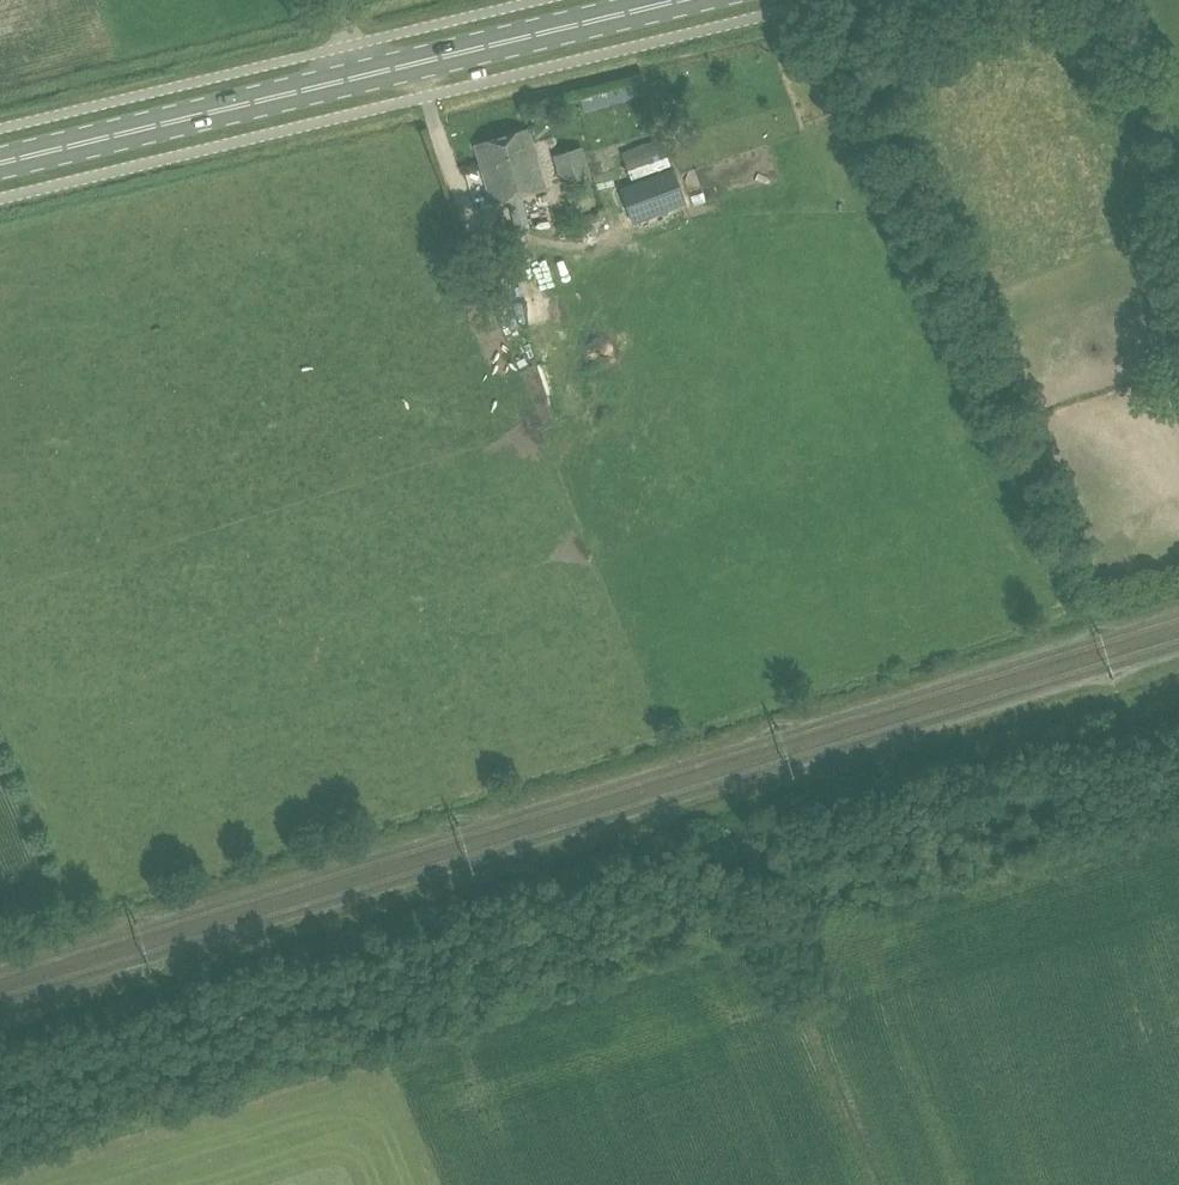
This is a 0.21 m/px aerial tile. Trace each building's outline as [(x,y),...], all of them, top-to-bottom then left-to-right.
[(527,129),(474,146),(493,206),(546,190),(527,129)] [(662,138),(622,152),(628,171),(668,157),(662,138)] [(583,146),(553,156),(562,184),(592,175),(583,146)] [(684,198),(674,169),(619,190),(630,218),(684,198)]
